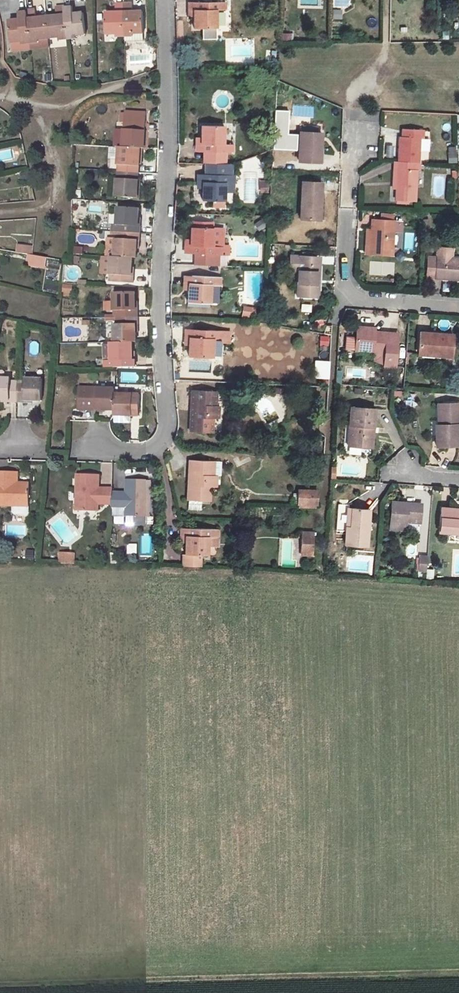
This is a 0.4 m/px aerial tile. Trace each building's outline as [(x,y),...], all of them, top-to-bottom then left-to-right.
[(188,2),(188,16),(193,15),(193,9),(196,9),(196,1),(188,2)] [(224,1),(196,1),(196,9),(193,9),(193,28),(215,28),(215,9),(225,9),(224,1)] [(115,12),(105,12),(105,34),(116,34),(116,36),(124,36),(123,3),(115,3),(115,12)] [(123,3),(124,36),(132,35),(132,33),(143,33),(143,12),(132,11),(132,3),(123,3)] [(58,37),(58,39),(67,38),(63,6),(55,7),(56,15),(46,16),(48,38),(58,37)] [(63,6),(67,38),(75,37),(75,35),(85,34),(83,13),(72,14),(71,6),(63,6)] [(47,38),(48,38),(46,16),(35,17),(34,9),(26,10),(29,42),(31,42),(38,41),(38,39),(47,38)] [(18,19),(8,20),(10,42),(21,40),(21,43),(29,42),(26,10),(17,11),(18,19)] [(333,10),(332,19),(341,20),(341,10),(333,10)] [(219,11),(219,29),(228,29),(228,20),(222,20),(222,11),(219,11)] [(32,49),(48,48),(47,38),(38,39),(38,41),(31,42),(32,49)] [(143,148),(146,112),(124,111),(122,146),(139,147),(143,148)] [(201,125),(201,137),(201,144),(204,144),(203,151),(225,152),(232,152),(232,144),(223,144),(224,126),(201,125)] [(399,136),(398,162),(414,162),(419,163),(420,139),(423,139),(423,131),(402,130),(402,137),(399,136)] [(299,132),(297,161),(319,162),(320,133),(299,132)] [(201,144),(201,137),(196,138),(195,151),(203,151),(204,144),(201,144)] [(139,147),(122,146),(118,146),(116,171),(138,172),(139,147)] [(447,148),(448,163),(456,163),(455,148),(447,148)] [(203,151),(203,161),(225,161),(225,152),(203,151)] [(396,189),(396,200),(397,200),(407,200),(413,201),(415,201),(416,170),(413,170),(414,162),(398,162),(396,189)] [(202,181),(201,188),(201,200),(214,201),(214,207),(224,207),(224,192),(224,182),(233,182),(233,174),(230,174),(229,163),(205,163),(205,174),(205,181),(202,181)] [(138,172),(116,171),(115,195),(136,197),(138,172)] [(202,181),(205,181),(205,174),(197,174),(196,188),(201,188),(202,181)] [(319,220),(321,182),(301,181),(299,219),(319,220)] [(224,192),(233,192),(233,182),(224,182),(224,192)] [(87,204),(86,213),(102,215),(103,206),(87,204)] [(118,231),(139,233),(140,225),(137,225),(138,209),(117,206),(116,223),(118,223),(118,231)] [(392,255),(392,232),(399,232),(400,222),(393,221),(373,220),(372,220),(371,231),(370,253),(370,254),(392,255)] [(189,239),(189,245),(192,245),(192,253),(220,254),(220,252),(224,252),(224,255),(228,255),(228,246),(221,246),(221,238),(212,238),(212,227),(211,227),(190,227),(189,239)] [(221,238),(221,228),(212,227),(212,238),(221,238)] [(139,233),(118,231),(117,238),(115,238),(114,256),(131,257),(135,257),(136,240),(139,240),(139,233)] [(192,245),(189,245),(189,239),(184,239),(184,253),(192,253),(192,245)] [(17,243),(15,252),(31,254),(32,246),(17,243)] [(435,276),(458,277),(458,280),(458,258),(452,258),(453,248),(437,247),(437,257),(435,276)] [(44,269),(47,257),(27,253),(25,265),(44,269)] [(316,283),(317,272),(318,256),(290,255),(289,271),(298,272),(296,297),(318,297),(318,283),(316,283)] [(131,257),(114,256),(110,256),(109,273),(111,273),(111,281),(132,283),(133,275),(130,275),(131,257)] [(428,256),(427,278),(435,278),(435,276),(437,257),(428,256)] [(188,289),(188,283),(191,283),(191,276),(184,275),(183,289),(188,289)] [(210,304),(211,284),(220,285),(220,277),(191,276),(191,283),(188,283),(188,289),(187,301),(210,304)] [(70,296),(71,284),(63,284),(62,295),(70,296)] [(134,291),(113,292),(113,309),(116,309),(116,316),(137,316),(137,309),(135,309),(134,291)] [(300,312),(311,313),(312,305),(301,304),(300,312)] [(242,319),(254,319),(254,307),(242,307),(242,319)] [(132,342),(135,342),(135,324),(138,324),(137,316),(116,316),(116,324),(113,324),(114,342),(132,342)] [(356,326),(355,350),(385,352),(384,365),(395,366),(398,333),(374,332),(374,328),(356,326)] [(185,329),(184,343),(189,344),(189,337),(193,337),(193,329),(185,329)] [(189,337),(189,344),(188,356),(211,357),(212,338),(221,339),(221,331),(193,329),(193,337),(189,337)] [(420,351),(419,357),(433,358),(433,355),(451,356),(453,334),(420,332),(418,351),(420,351)] [(319,335),(319,346),(329,346),(329,335),(319,335)] [(132,342),(114,342),(110,342),(110,344),(103,344),(103,360),(113,360),(113,367),(135,367),(134,359),(132,359),(132,342)] [(9,377),(0,377),(0,400),(8,400),(8,402),(16,402),(17,380),(9,380),(9,377)] [(24,378),(24,381),(17,380),(16,402),(23,403),(24,400),(41,400),(42,378),(24,378)] [(71,408),(89,409),(114,410),(114,393),(114,389),(73,387),(71,408)] [(214,405),(214,391),(191,390),(190,398),(193,398),(192,415),(190,415),(189,431),(212,432),(212,417),(218,418),(219,406),(214,405)] [(114,415),(138,415),(139,394),(114,393),(114,410),(114,415)] [(435,425),(436,446),(458,446),(457,425),(458,425),(458,407),(458,402),(441,403),(442,424),(437,425),(435,425)] [(353,425),(352,445),(371,447),(374,409),(351,407),(349,425),(353,425)] [(187,484),(187,499),(188,500),(188,509),(200,510),(201,500),(209,501),(210,486),(216,486),(216,475),(211,475),(211,460),(189,459),(188,468),(191,468),(190,484),(187,484)] [(17,482),(12,482),(12,472),(0,472),(0,504),(28,505),(29,483),(17,482)] [(97,510),(98,503),(98,488),(98,474),(77,474),(76,510),(97,510)] [(126,492),(126,508),(120,507),(120,492),(112,492),(112,503),(111,514),(145,515),(147,515),(147,479),(127,478),(126,492)] [(112,503),(112,492),(112,488),(104,488),(103,503),(112,503)] [(316,504),(316,493),(297,493),(297,504),(316,504)] [(390,523),(406,524),(406,522),(406,517),(420,518),(421,503),(392,501),(390,523)] [(348,504),(338,503),(336,529),(346,531),(345,544),(367,546),(370,510),(348,507),(348,504)] [(457,509),(440,508),(439,532),(458,533),(458,513),(456,513),(457,509)] [(127,523),(145,524),(145,515),(127,515),(127,523)] [(180,528),(180,541),(184,541),(185,535),(188,535),(188,528),(180,528)] [(207,536),(216,536),(217,528),(188,528),(188,535),(185,535),(184,541),(184,554),(182,553),(182,565),(200,566),(201,554),(206,554),(207,536)] [(312,552),(312,531),(302,531),(301,552),(312,552)] [(297,538),(279,538),(279,567),(297,567),(297,538)] [(127,543),(127,553),(137,554),(137,544),(127,543)] [(74,553),(59,552),(59,564),(74,564),(74,553)] [(426,571),(427,556),(419,556),(418,570),(426,571)]
